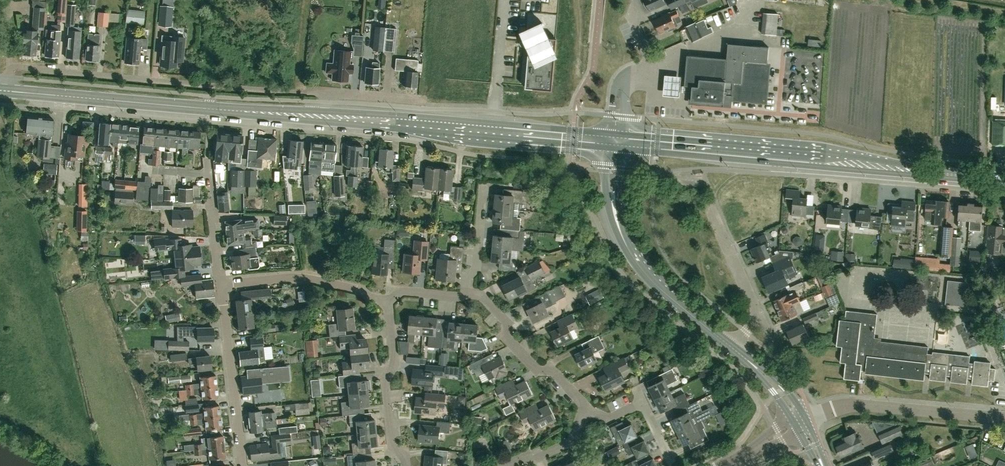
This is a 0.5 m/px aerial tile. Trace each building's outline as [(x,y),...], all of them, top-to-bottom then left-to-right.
[(25,56),(29,56),(30,54),(35,55),(38,25),(43,25),(45,8),(46,8),(46,1),(32,0),(32,7),(34,7),(32,28),(32,30),(25,30),(25,31),(24,31),(23,34),(21,35),(21,39),(23,40),(22,43),(24,43),(23,54),(25,54),(25,56)] [(57,13),(66,14),(67,0),(58,0),(57,13)] [(646,0),(644,1),(645,5),(646,7),(648,6),(650,10),(666,3),(664,0),(646,0)] [(672,9),(691,0),(692,2),(695,0),(668,0),(672,9)] [(69,27),(74,27),(74,26),(76,5),(67,4),(65,20),(65,26),(69,27)] [(172,8),(160,7),(159,17),(171,18),(172,8)] [(127,9),(125,22),(144,24),(145,11),(127,9)] [(680,17),(677,10),(671,13),(670,12),(662,15),(663,17),(655,21),(660,33),(668,29),(669,31),(675,28),(674,26),(676,26),(676,24),(682,21),(681,17),(680,17)] [(107,27),(109,13),(98,12),(97,26),(107,27)] [(777,28),(779,14),(763,12),(762,34),(777,35),(777,28)] [(712,27),(709,28),(705,20),(697,23),(696,23),(686,27),(693,41),(714,32),(712,27)] [(524,37),(522,38),(521,39),(520,39),(520,40),(520,41),(519,42),(519,43),(520,44),(520,45),(521,46),(522,47),(524,48),(525,48),(526,48),(528,47),(530,50),(527,81),(527,88),(551,90),(551,83),(555,38),(547,38),(542,25),(543,25),(543,24),(521,34),(521,35),(523,34),(524,37)] [(44,40),(46,40),(45,56),(58,56),(59,40),(58,40),(59,31),(60,31),(60,25),(51,25),(50,29),(45,29),(44,40)] [(74,27),(69,27),(69,36),(67,35),(65,57),(67,57),(67,59),(68,60),(72,60),(73,59),(73,58),(78,58),(79,43),(80,44),(82,27),(74,26),(74,27)] [(384,27),(375,27),(373,50),(382,51),(384,27)] [(396,29),(386,27),(385,27),(383,51),(394,52),(396,29)] [(92,61),(92,59),(97,60),(99,45),(98,45),(99,37),(99,34),(88,33),(87,44),(85,59),(87,59),(87,61),(92,61)] [(361,56),(363,36),(351,35),(350,42),(352,49),(352,52),(334,50),(333,63),(326,63),(326,73),(332,73),(332,80),(348,81),(349,73),(352,74),(353,64),(349,64),(350,58),(351,58),(352,55),(361,56)] [(185,38),(163,36),(160,65),(166,65),(170,66),(176,66),(177,60),(183,61),(185,38)] [(147,48),(148,40),(128,38),(127,49),(126,49),(125,62),(137,63),(138,56),(140,56),(140,48),(147,48)] [(684,91),(692,92),(691,100),(724,103),(725,97),(765,100),(770,47),(729,43),(727,58),(687,55),(684,91)] [(415,87),(417,72),(416,72),(417,60),(395,58),(394,70),(403,71),(402,77),(404,78),(403,86),(415,87)] [(377,84),(378,62),(371,62),(371,68),(366,68),(364,83),(366,83),(366,84),(371,85),(372,83),(377,84)] [(680,98),(682,78),(665,77),(664,97),(680,98)] [(1002,112),(996,111),(995,121),(994,121),(993,140),(1004,140),(1004,122),(1001,122),(1002,112)] [(49,158),(53,118),(28,116),(26,132),(33,133),(32,135),(38,136),(36,157),(49,158)] [(108,141),(110,124),(100,123),(99,140),(108,141)] [(118,142),(119,125),(110,124),(108,141),(112,141),(112,146),(117,146),(118,142)] [(127,142),(128,125),(119,125),(118,142),(127,142)] [(128,125),(127,142),(137,143),(138,126),(128,125)] [(153,144),(153,136),(154,136),(154,133),(153,133),(154,128),(144,127),(142,143),(148,144),(147,149),(152,149),(153,144)] [(158,150),(159,145),(164,146),(165,134),(163,133),(164,128),(154,128),(153,133),(154,133),(154,136),(153,136),(153,144),(152,149),(152,150),(153,150),(152,159),(152,165),(158,165),(160,150),(158,150)] [(179,135),(180,130),(164,128),(163,133),(165,134),(164,146),(176,147),(177,138),(176,138),(177,135),(179,135)] [(189,136),(190,131),(180,130),(179,135),(177,135),(176,138),(177,138),(176,147),(182,147),(181,156),(185,156),(186,156),(186,153),(187,147),(188,148),(188,139),(187,139),(188,136),(189,136)] [(190,131),(189,136),(188,136),(187,139),(188,139),(188,148),(199,149),(200,132),(190,131)] [(228,153),(227,160),(228,160),(240,161),(242,135),(241,135),(240,133),(234,132),(233,134),(230,134),(228,153)] [(227,160),(228,153),(230,134),(217,133),(215,161),(224,161),(228,162),(228,160),(227,160)] [(87,146),(87,138),(85,138),(85,136),(68,134),(67,148),(66,148),(65,157),(75,159),(75,155),(83,155),(84,146),(87,146)] [(274,159),(276,139),(258,137),(257,150),(248,149),(247,160),(247,166),(261,168),(262,158),(274,159)] [(301,158),(302,141),(288,140),(286,156),(295,157),(294,165),(300,166),(300,158),(301,158)] [(321,161),(323,143),(311,142),(309,165),(308,171),(321,172),(321,170),(321,161)] [(321,161),(321,170),(333,171),(333,167),(336,144),(323,143),(321,161)] [(361,166),(362,146),(346,145),(345,165),(350,165),(350,170),(346,170),(345,176),(348,176),(347,186),(356,187),(357,171),(356,171),(357,166),(361,166)] [(102,162),(103,147),(95,146),(90,146),(89,157),(95,157),(95,161),(102,162)] [(103,147),(102,162),(111,163),(112,154),(111,154),(112,148),(103,147)] [(398,180),(398,165),(391,165),(392,149),(379,148),(377,166),(385,167),(385,172),(392,172),(392,180),(398,180)] [(186,153),(186,156),(185,156),(184,168),(192,169),(193,154),(187,153),(186,153)] [(56,174),(57,164),(44,163),(43,173),(56,174)] [(437,189),(438,169),(426,168),(425,178),(413,177),(412,189),(429,191),(430,188),(437,189)] [(244,170),(230,169),(229,186),(244,186),(244,170)] [(438,169),(437,189),(443,189),(443,193),(449,194),(449,198),(453,198),(453,200),(458,201),(460,187),(454,187),(450,186),(451,170),(438,169)] [(244,170),(244,186),(248,186),(248,195),(255,195),(255,186),(256,187),(256,170),(245,170),(244,170)] [(304,190),(313,189),(312,174),(303,174),(304,190)] [(344,195),(344,174),(333,175),(334,196),(338,196),(338,200),(347,200),(347,195),(344,195)] [(124,189),(124,179),(115,178),(114,188),(116,188),(115,189),(124,189)] [(133,189),(133,190),(136,190),(137,180),(124,179),(124,189),(133,189)] [(147,200),(149,186),(144,186),(144,182),(137,181),(136,199),(147,200)] [(78,184),(78,206),(87,206),(87,184),(78,184)] [(193,188),(192,196),(194,196),(194,202),(201,202),(201,196),(204,196),(204,187),(193,187),(193,188)] [(163,201),(163,193),(157,193),(157,188),(150,188),(150,201),(151,201),(163,201)] [(192,203),(192,196),(193,188),(178,188),(178,202),(192,203)] [(133,189),(124,189),(115,189),(115,190),(113,204),(132,205),(133,191),(132,191),(133,190),(133,189)] [(172,201),(175,201),(178,201),(177,196),(170,196),(171,190),(164,190),(164,201),(172,201)] [(494,209),(519,211),(519,203),(522,203),(522,199),(523,191),(508,190),(508,196),(496,195),(494,209)] [(815,206),(807,205),(807,199),(799,198),(800,191),(787,190),(786,197),(794,198),(792,214),(806,216),(806,214),(814,215),(815,206)] [(218,203),(228,202),(227,192),(222,192),(222,195),(217,195),(218,203)] [(815,204),(816,193),(809,192),(808,203),(815,204)] [(926,210),(926,218),(933,219),(932,223),(938,223),(942,224),(943,217),(948,217),(949,202),(934,200),(934,201),(927,201),(926,210)] [(307,201),(308,216),(317,215),(315,201),(307,201)] [(892,225),(914,227),(916,203),(902,201),(902,210),(894,210),(893,214),(888,213),(887,222),(892,222),(892,225)] [(228,202),(218,203),(219,210),(229,209),(228,202)] [(970,221),(971,203),(960,202),(957,227),(962,227),(963,220),(970,221)] [(971,203),(970,221),(969,230),(981,231),(983,204),(971,203)] [(288,205),(288,213),(304,213),(304,205),(288,205)] [(848,222),(849,209),(842,209),(842,206),(829,205),(827,222),(840,223),(840,221),(848,222)] [(849,209),(848,222),(856,222),(856,225),(869,226),(869,228),(881,229),(882,216),(870,215),(871,209),(858,208),(858,210),(849,209)] [(518,217),(519,211),(494,209),(493,222),(505,223),(505,230),(507,230),(519,231),(520,222),(521,218),(518,217)] [(192,227),(192,210),(172,210),(172,226),(192,227)] [(77,211),(76,231),(86,231),(87,211),(77,211)] [(286,225),(287,215),(273,215),(273,225),(286,225)] [(226,233),(243,231),(250,230),(259,229),(258,217),(225,221),(226,233)] [(1004,228),(1004,226),(989,225),(986,253),(1002,254),(1002,253),(1004,253),(1004,228)] [(942,226),(940,254),(951,255),(953,227),(942,226)] [(518,242),(519,231),(507,230),(506,237),(494,236),(493,249),(511,250),(512,241),(518,242)] [(251,241),(251,237),(244,237),(243,231),(226,233),(228,244),(242,243),(242,249),(255,247),(257,247),(256,240),(251,241)] [(757,262),(772,255),(767,243),(769,242),(765,234),(756,238),(760,245),(752,249),(757,262)] [(174,258),(200,255),(199,246),(191,247),(190,244),(180,245),(180,238),(164,240),(163,236),(153,237),(154,248),(157,250),(173,248),(174,258)] [(953,237),(952,255),(961,255),(962,237),(953,237)] [(395,247),(395,240),(384,239),(383,246),(383,254),(373,253),(371,273),(386,274),(387,258),(393,259),(395,247)] [(419,259),(426,260),(427,242),(414,241),(413,255),(404,254),(402,272),(418,273),(419,259)] [(460,272),(463,247),(450,246),(449,254),(441,253),(439,254),(439,259),(437,259),(436,279),(453,281),(454,272),(460,272)] [(258,256),(256,257),(255,247),(242,249),(243,254),(230,256),(232,269),(248,267),(249,269),(257,268),(259,266),(258,256)] [(511,258),(511,250),(493,249),(492,262),(504,263),(503,270),(516,271),(517,259),(511,258)] [(771,256),(773,261),(777,270),(770,273),(769,271),(760,275),(764,285),(766,284),(770,292),(789,284),(786,278),(797,274),(790,258),(793,258),(793,251),(779,250),(779,253),(771,256)] [(843,261),(844,252),(832,251),(831,260),(843,261)] [(180,276),(184,276),(183,269),(193,268),(193,265),(201,264),(200,255),(174,258),(175,268),(163,269),(164,278),(180,276)] [(915,261),(915,268),(927,270),(949,272),(950,264),(939,263),(928,262),(928,258),(928,257),(916,256),(915,259),(915,261)] [(915,261),(915,259),(901,258),(901,259),(895,258),(894,266),(900,267),(915,268),(915,261)] [(531,280),(545,273),(539,261),(525,268),(528,274),(521,277),(520,277),(503,286),(506,293),(504,294),(508,302),(516,298),(516,296),(527,291),(527,292),(536,288),(531,280)] [(824,292),(835,288),(829,272),(817,277),(824,292)] [(184,276),(180,276),(181,285),(194,284),(196,298),(214,296),(212,279),(201,281),(200,274),(184,276)] [(969,307),(972,283),(948,280),(945,304),(969,307)] [(792,304),(800,301),(801,301),(796,291),(805,287),(802,281),(788,288),(790,293),(774,300),(778,311),(792,304)] [(534,322),(549,315),(546,308),(557,303),(556,301),(566,296),(560,285),(533,299),(536,306),(528,310),(534,322)] [(237,314),(252,313),(251,299),(258,298),(270,296),(269,288),(241,292),(241,300),(235,300),(237,314)] [(590,304),(604,298),(600,288),(585,296),(590,304)] [(835,288),(824,292),(825,296),(826,296),(830,306),(840,302),(835,288)] [(792,304),(778,311),(782,321),(797,314),(804,311),(800,301),(792,304)] [(992,320),(1001,317),(996,303),(987,306),(992,320)] [(338,336),(345,335),(344,329),(353,328),(351,309),(336,310),(337,324),(328,325),(329,337),(338,336)] [(819,318),(824,315),(822,310),(803,318),(806,323),(819,317),(819,318)] [(838,330),(836,346),(842,347),(840,362),(846,363),(844,378),(860,380),(861,370),(865,371),(925,378),(925,373),(930,374),(930,379),(946,381),(946,376),(952,376),(951,382),(967,383),(968,378),(973,379),(972,384),(988,386),(989,381),(994,381),(996,368),(990,368),(991,362),(974,360),(974,363),(969,363),(970,356),(932,352),(932,353),(927,353),(928,346),(874,340),(877,314),(846,310),(845,320),(839,320),(838,330)] [(167,323),(174,321),(181,320),(180,312),(165,316),(167,323)] [(252,313),(237,314),(239,328),(254,327),(252,313)] [(574,339),(578,337),(575,329),(578,327),(572,314),(558,321),(561,328),(552,332),(558,345),(573,338),(574,339)] [(423,334),(424,317),(410,316),(408,342),(414,343),(415,333),(423,334)] [(441,348),(442,348),(443,334),(443,329),(436,329),(437,318),(424,317),(423,334),(429,335),(428,347),(441,348)] [(462,341),(464,324),(450,323),(449,335),(443,334),(442,348),(454,349),(455,340),(462,341)] [(262,332),(275,331),(274,324),(261,325),(262,332)] [(464,324),(462,341),(469,342),(469,350),(481,351),(487,349),(482,338),(477,337),(478,325),(464,324)] [(793,344),(809,336),(803,324),(787,331),(793,344)] [(182,326),(177,326),(177,336),(184,336),(197,335),(197,341),(213,340),(213,328),(197,328),(197,326),(182,326)] [(240,365),(259,363),(258,360),(264,359),(262,334),(249,336),(250,350),(239,351),(240,365)] [(349,355),(366,353),(365,339),(355,340),(354,334),(345,335),(338,336),(340,349),(349,348),(349,355)] [(582,368),(597,360),(594,354),(605,349),(599,336),(582,344),(585,351),(576,355),(582,368)] [(969,339),(972,349),(984,345),(981,336),(969,339)] [(308,354),(320,354),(319,338),(307,339),(308,354)] [(168,341),(168,350),(188,351),(189,341),(184,341),(177,341),(168,341)] [(507,359),(516,355),(514,349),(505,353),(507,359)] [(170,361),(187,359),(186,353),(170,355),(170,361)] [(358,374),(358,368),(368,367),(366,353),(349,355),(350,362),(341,363),(342,376),(352,375),(358,374)] [(211,369),(210,356),(196,357),(196,358),(189,359),(189,364),(197,363),(197,370),(211,369)] [(508,371),(500,356),(493,360),(493,361),(490,363),(486,356),(470,364),(477,377),(486,373),(489,380),(498,376),(499,378),(507,375),(507,373),(507,371),(508,371)] [(606,391),(624,382),(620,373),(629,368),(624,358),(604,368),(607,374),(600,377),(606,391)] [(247,376),(241,377),(243,394),(262,392),(261,383),(288,380),(287,365),(246,369),(247,376)] [(444,376),(445,366),(427,365),(426,371),(413,370),(412,384),(426,385),(426,390),(433,391),(435,375),(444,376)] [(655,400),(670,392),(667,386),(678,381),(672,369),(655,377),(658,383),(649,387),(655,400)] [(181,383),(191,381),(190,374),(176,376),(168,377),(169,383),(181,381),(181,383)] [(185,390),(217,386),(216,375),(200,377),(200,383),(185,385),(185,390)] [(348,395),(367,393),(366,388),(370,388),(369,381),(366,381),(353,382),(352,375),(342,376),(338,376),(339,387),(347,386),(347,388),(348,395)] [(506,395),(511,405),(531,395),(525,382),(512,388),(509,381),(496,388),(501,398),(506,395)] [(217,386),(185,390),(186,395),(201,393),(202,399),(218,397),(217,386)] [(674,412),(685,407),(690,405),(684,393),(674,399),(670,392),(655,400),(662,412),(672,408),(674,412)] [(357,414),(356,407),(368,406),(367,393),(348,395),(349,402),(340,403),(342,416),(348,415),(357,414)] [(444,408),(445,395),(437,394),(426,393),(425,399),(416,398),(415,412),(436,414),(437,407),(444,408)] [(677,418),(672,420),(678,433),(698,423),(698,422),(699,422),(702,421),(712,416),(709,408),(702,411),(697,401),(690,405),(685,407),(688,413),(677,418)] [(295,404),(294,404),(295,410),(296,416),(310,414),(308,402),(295,404)] [(183,421),(220,417),(219,406),(203,407),(204,413),(195,414),(196,414),(183,415),(183,421)] [(535,412),(532,406),(519,412),(524,422),(531,419),(537,430),(555,420),(548,406),(535,412)] [(247,422),(275,419),(274,412),(267,413),(261,414),(260,411),(247,412),(248,415),(246,416),(247,422)] [(356,434),(375,432),(374,419),(362,421),(361,414),(357,414),(348,415),(349,427),(355,426),(356,434)] [(220,417),(183,421),(184,426),(205,424),(205,430),(222,428),(220,417)] [(275,419),(247,422),(247,429),(249,428),(250,432),(262,431),(262,427),(269,426),(269,427),(276,426),(275,419)] [(449,434),(450,423),(437,422),(436,428),(419,427),(418,441),(438,443),(439,433),(449,434)] [(623,444),(635,438),(638,437),(632,424),(625,428),(622,422),(610,428),(619,446),(623,444)] [(698,423),(678,433),(684,445),(696,439),(699,444),(709,439),(703,427),(701,428),(698,423)] [(882,443),(903,434),(899,424),(878,433),(882,443)] [(290,432),(290,433),(297,432),(296,426),(278,428),(279,434),(279,433),(290,432)] [(290,439),(290,433),(290,432),(279,433),(279,434),(270,435),(272,448),(269,448),(268,446),(267,444),(250,446),(251,461),(269,459),(269,460),(282,458),(280,442),(291,441),(290,439)] [(352,455),(361,454),(365,454),(364,447),(377,446),(375,432),(356,434),(357,443),(351,444),(352,455)] [(857,435),(856,433),(843,438),(845,441),(836,444),(842,457),(864,447),(859,434),(857,435)] [(208,449),(224,447),(222,436),(207,438),(208,443),(202,444),(202,443),(187,445),(187,451),(194,450),(202,449),(208,449)] [(305,446),(313,444),(311,436),(304,437),(305,446)] [(637,459),(648,454),(650,453),(644,440),(637,444),(635,438),(623,444),(629,455),(634,453),(637,459)] [(876,459),(889,453),(894,451),(890,442),(872,450),(876,459)] [(224,447),(208,449),(209,454),(210,460),(225,458),(224,447)] [(434,457),(426,456),(425,465),(444,465),(444,464),(447,464),(448,451),(435,450),(434,457)] [(374,460),(362,462),(361,454),(352,455),(346,456),(347,465),(375,465),(374,460)] [(653,458),(651,459),(648,454),(637,459),(632,462),(630,463),(631,465),(656,465),(653,458)] [(565,465),(579,465),(576,460),(575,460),(575,459),(573,458),(568,460),(567,462),(568,463),(564,465),(565,465)]
